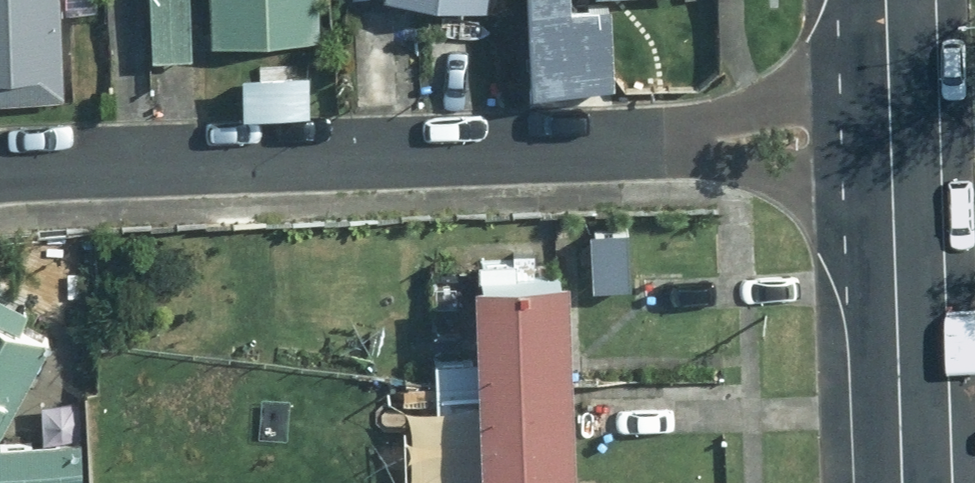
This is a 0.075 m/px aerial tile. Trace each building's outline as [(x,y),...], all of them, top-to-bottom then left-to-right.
[(60,103),(56,0),(0,0),(0,105),(60,103)] [(150,63),(194,60),(190,0),(145,0),(150,63)] [(316,0),(206,0),(207,42),(317,39),(316,0)] [(486,10),(488,0),(415,0),(486,10)] [(570,5),(524,8),(529,99),(575,96),(570,5)] [(564,270),(465,275),(476,482),(575,482),(564,270)] [(0,293),(0,432),(52,339),(20,322),(27,308),(0,293)] [(88,443),(0,446),(2,482),(89,482),(88,443)]
